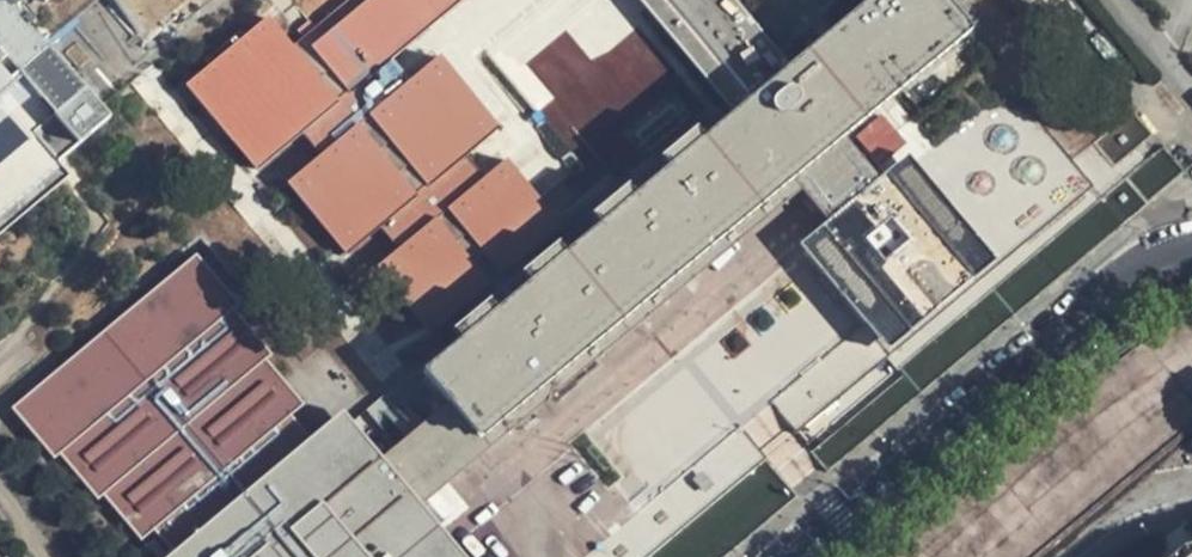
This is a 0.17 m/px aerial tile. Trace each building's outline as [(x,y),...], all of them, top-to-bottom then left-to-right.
[(57,178),(65,170),(34,132),(40,126),(81,90),(32,28),(10,0),(0,0),(0,229),(57,178)] [(190,245),(54,363),(7,403),(52,455),(60,448),(100,496),(108,490),(141,532),(153,523),(179,554),(176,556),(453,556),(416,510),(666,304),(796,202),(819,231),(796,249),(825,284),(501,556),(725,556),(1143,205),(1182,172),(1089,64),(1034,109),(939,188),(910,155),(880,176),(847,138),(877,114),(969,39),(936,0),(873,0),(788,68),(734,0),(635,0),(729,118),(544,275),(524,250),(555,224),(502,161),(479,180),(464,162),(495,131),(437,62),(400,87),(382,65),(432,23),(416,0),(352,0),(315,31),(307,20),(290,33),(298,42),(292,45),(267,22),(184,90),(257,168),(296,139),(316,161),(287,186),(346,257),(380,233),(395,250),(375,269),(429,330),(456,311),(474,331),(423,377),(446,406),(381,459),(344,421),(313,443),(287,409),(295,400),(260,358),(267,347),(225,299),(233,291),(190,245)] [(432,22),(460,0),(416,0),(432,22)]
